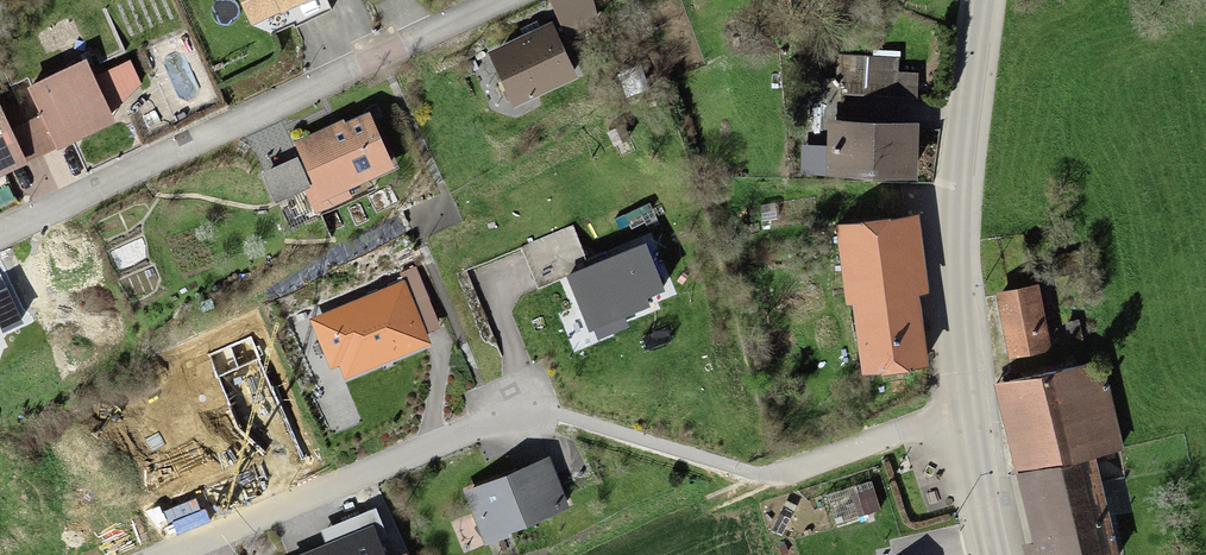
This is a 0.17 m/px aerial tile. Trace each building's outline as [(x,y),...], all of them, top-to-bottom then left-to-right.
[(252,26),(307,0),(240,0),(252,26)] [(555,20),(492,52),(518,101),(580,69),(555,20)] [(910,65),(840,61),(838,94),(908,98),(910,65)] [(49,115),(63,147),(119,122),(91,62),(36,87),(49,115)] [(32,161),(17,129),(4,100),(0,102),(0,175),(32,161)] [(371,110),(298,144),(322,195),(395,161),(371,110)] [(17,129),(32,161),(63,147),(49,115),(17,129)] [(908,122),(825,122),(824,176),(908,177),(908,122)] [(903,220),(840,228),(860,374),(922,366),(903,220)] [(666,290),(646,244),(566,277),(589,332),(650,306),(647,298),(666,290)] [(403,281),(313,318),(333,366),(340,363),(346,378),(429,344),(403,281)] [(1014,387),(1056,377),(1034,288),(993,298),(1014,387)] [(1014,387),(994,392),(1015,477),(1083,461),(1122,451),(1101,366),(1056,377),(1014,387)] [(546,460),(465,491),(485,541),(566,510),(546,460)] [(1083,461),(1015,477),(1032,548),(1023,550),(1024,554),(1106,554),(1083,461)] [(374,526),(302,554),(386,554),(374,526)]
